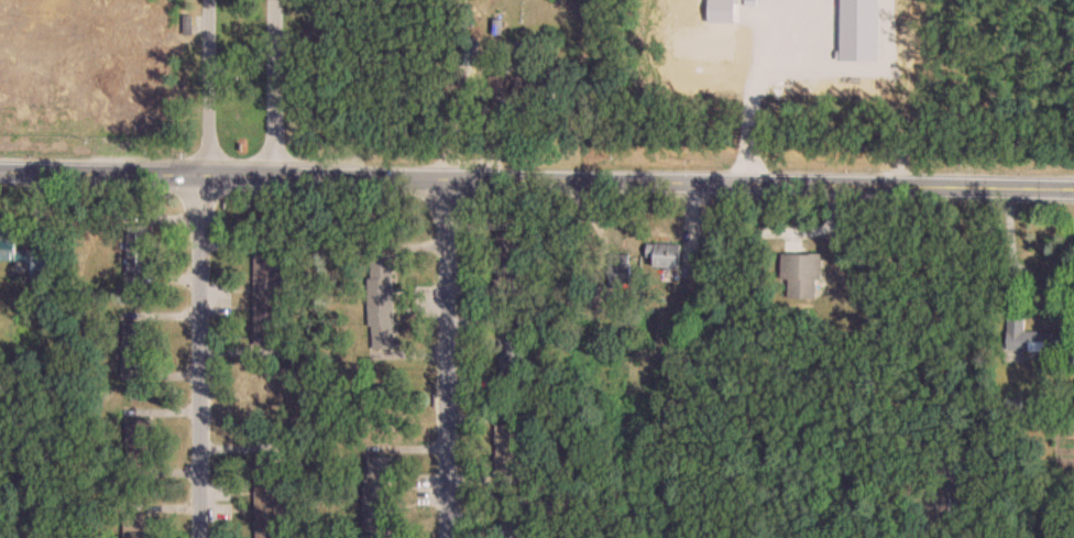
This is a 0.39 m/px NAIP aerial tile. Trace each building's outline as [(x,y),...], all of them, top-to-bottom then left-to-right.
[(18,250),(18,222),(0,222),(0,262),(25,262),(25,271),(35,271),(35,270),(50,270),(50,251),(18,250)] [(149,273),(149,225),(126,225),(126,273),(149,273)] [(647,261),(652,261),(652,269),(680,269),(680,245),(647,245),(647,261)] [(256,317),(279,317),(278,253),(255,253),(256,317)] [(782,300),(820,300),(820,254),(782,254),(782,300)] [(393,255),(369,255),(369,341),(393,341),(393,255)] [(611,281),(629,281),(629,257),(611,257),(611,281)] [(1052,353),(1052,332),(1025,332),(1025,316),(1008,316),(1007,352),(1052,353)] [(126,468),(149,468),(149,419),(126,419),(126,468)] [(495,424),(495,453),(517,453),(517,424),(495,424)] [(255,456),(255,520),(278,520),(278,456),(255,456)] [(374,523),(374,515),(388,515),(388,457),(364,457),(364,523),(374,523)] [(146,514),(122,514),(122,537),(146,537),(146,514)]
